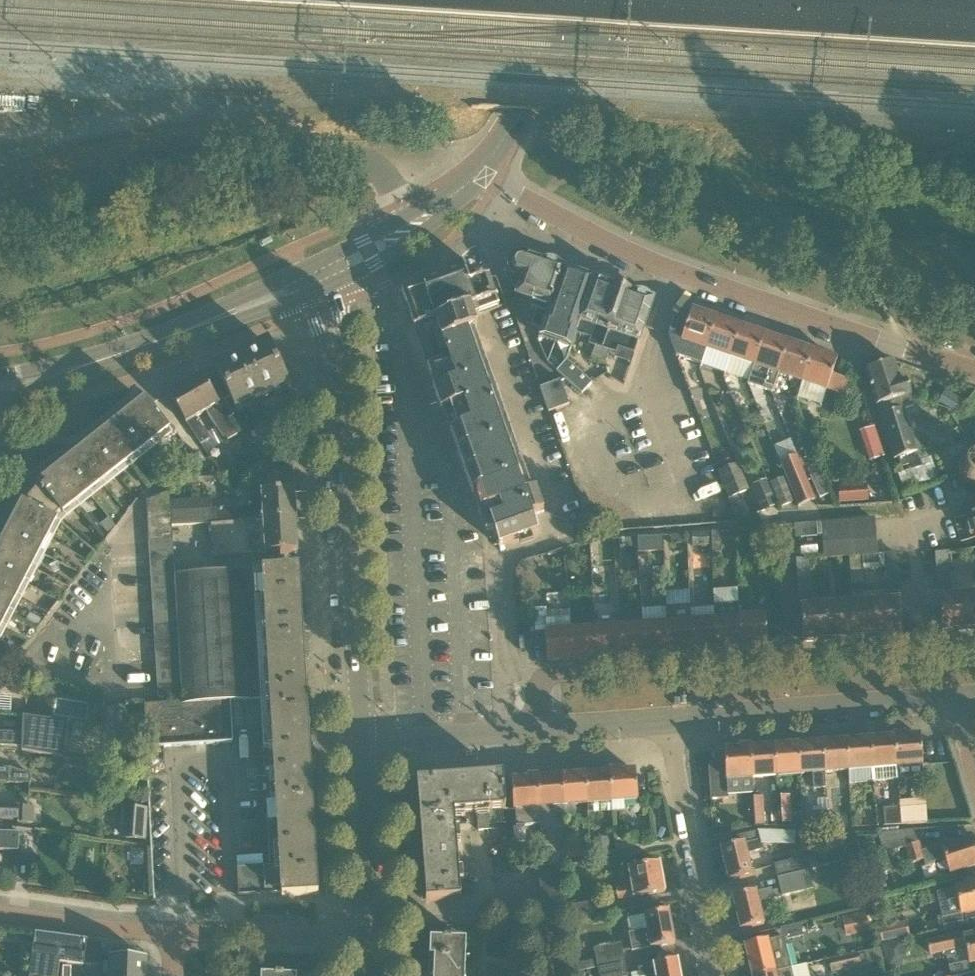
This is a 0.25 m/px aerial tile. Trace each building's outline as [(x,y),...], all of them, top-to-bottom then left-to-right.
[(514,275),(517,276),(514,285),(520,295),(534,299),(531,307),(537,309),(531,325),(541,329),(562,269),(559,268),(555,264),(550,262),(544,263),(542,262),(542,261),(528,257),(524,256),(518,256),(513,259),(510,264),(511,270),(512,273),(514,275)] [(469,285),(463,272),(461,265),(460,266),(419,280),(421,287),(401,294),(486,532),(493,530),(499,546),(538,532),(532,516),(544,512),(538,496),(527,500),(469,332),(479,329),(474,316),(499,306),(488,278),(469,285)] [(562,268),(562,269),(541,329),(539,336),(571,347),(575,333),(594,279),(562,268)] [(591,358),(597,361),(620,296),(613,293),(615,287),(614,284),(612,286),(610,285),(603,280),(596,280),(594,279),(575,333),(590,338),(588,344),(595,346),(591,358)] [(627,298),(620,296),(597,361),(605,363),(609,351),(616,353),(618,347),(634,353),(646,318),(652,299),(649,298),(645,295),(640,293),(635,294),(632,293),(632,290),(629,292),(627,298)] [(705,349),(716,318),(692,310),(682,338),(682,339),(668,334),(676,355),(700,363),(705,349)] [(729,357),(740,327),(716,318),(705,349),(729,357)] [(753,366),(765,335),(740,327),(729,357),(753,366)] [(765,335),(753,366),(747,381),(770,390),(776,373),(788,343),(765,335)] [(268,343),(217,367),(236,408),(273,391),(275,395),(287,389),(287,384),(268,343)] [(788,343),(776,373),(802,382),(813,351),(788,343)] [(813,351),(802,382),(826,390),(827,390),(842,395),(847,380),(832,374),(837,359),(813,351)] [(566,360),(556,371),(581,394),(592,383),(566,360)] [(893,361),(866,370),(865,370),(876,404),(904,395),(911,393),(906,380),(900,382),(893,361)] [(201,375),(168,394),(200,445),(210,438),(196,417),(206,411),(225,441),(238,434),(228,418),(234,415),(220,392),(214,395),(201,375)] [(560,380),(540,388),(539,388),(548,412),(569,404),(560,380)] [(914,452),(916,452),(921,450),(904,395),(876,404),(894,459),(897,458),(901,468),(918,463),(914,452)] [(170,432),(145,400),(38,486),(39,487),(24,505),(22,504),(0,546),(0,633),(58,522),(51,519),(55,514),(58,511),(63,518),(170,432)] [(776,443),(780,459),(797,453),(793,438),(776,443)] [(970,450),(964,454),(960,459),(958,466),(959,473),(963,480),(969,484),(974,485),(974,450),(970,450)] [(200,453),(185,462),(190,471),(205,461),(200,453)] [(815,499),(813,494),(797,456),(780,463),(798,506),(815,499)] [(738,463),(717,471),(728,498),(749,489),(738,463)] [(245,486),(232,468),(222,475),(235,493),(245,486)] [(810,474),(820,498),(831,493),(821,470),(810,474)] [(910,471),(897,475),(903,493),(916,489),(915,485),(910,471)] [(794,501),(784,477),(770,482),(780,507),(794,501)] [(776,505),(765,479),(751,485),(762,511),(776,505)] [(839,486),(841,502),(866,500),(865,484),(839,486)] [(172,526),(172,525),(170,511),(169,485),(152,493),(155,497),(147,500),(148,516),(148,527),(172,526)] [(212,523),(295,518),(294,490),(262,492),(263,494),(251,495),(252,507),(170,511),(172,525),(212,523)] [(967,508),(974,535),(974,506),(967,508)] [(212,523),(214,557),(297,552),(295,518),(212,523)] [(875,530),(874,518),(821,522),(822,533),(875,530)] [(173,538),(172,526),(148,527),(149,540),(173,538)] [(875,530),(822,533),(823,545),(876,542),(875,530)] [(720,531),(712,532),(713,552),(721,552),(720,531)] [(762,531),(750,532),(751,540),(763,539),(762,531)] [(685,543),(685,534),(669,535),(670,544),(685,543)] [(149,540),(150,552),(173,550),(173,538),(149,540)] [(876,542),(823,545),(824,557),(877,554),(876,542)] [(174,562),(173,550),(150,552),(150,564),(174,562)] [(885,553),(887,591),(898,590),(895,552),(885,553)] [(936,554),(938,592),(949,591),(946,554),(936,554)] [(817,558),(808,558),(797,559),(800,597),(811,596),(808,566),(817,565),(817,558)] [(150,564),(151,576),(175,575),(174,562),(150,564)] [(236,893),(236,895),(282,892),(282,897),(318,894),(299,571),(299,568),(175,575),(175,586),(176,598),(177,611),(178,622),(178,634),(179,646),(180,658),(180,670),(181,682),(182,695),(182,701),(185,745),(233,742),(230,701),(269,699),(271,724),(254,726),(257,776),(275,775),(276,798),(259,798),(262,855),(237,857),(238,867),(237,867),(237,893),(236,893)] [(151,576),(152,588),(175,586),(175,575),(151,576)] [(962,584),(963,596),(974,595),(974,583),(962,584)] [(176,598),(175,586),(152,588),(153,600),(176,598)] [(963,596),(955,596),(939,598),(941,632),(958,630),(974,629),(974,595),(963,596)] [(177,611),(176,598),(153,600),(153,612),(177,611)] [(899,601),(882,602),(866,603),(850,604),(852,638),(869,637),(885,636),(901,634),(899,605),(899,601)] [(715,619),(717,648),(741,647),(739,617),(737,602),(714,604),(715,619)] [(803,642),(819,641),(836,639),(852,638),(850,604),(833,605),(817,607),(800,608),(803,642)] [(667,622),(669,652),(692,650),(691,621),(690,621),(689,605),(666,607),(667,622)] [(178,622),(177,611),(153,612),(154,623),(178,622)] [(764,615),(739,617),(741,647),(741,649),(751,648),(751,646),(767,645),(764,615)] [(563,663),(572,662),(573,662),(573,659),(571,630),(570,617),(545,619),(546,632),(545,632),(547,661),(563,660),(563,663)] [(715,619),(691,621),(692,650),(717,648),(715,619)] [(178,634),(178,622),(154,623),(155,635),(178,634)] [(667,622),(642,624),(644,654),(669,652),(667,622)] [(620,656),(644,654),(642,624),(618,626),(620,656)] [(596,658),(620,656),(618,626),(593,628),(596,658)] [(571,630),(573,659),(596,658),(593,628),(571,630)] [(179,646),(178,634),(155,635),(155,647),(179,646)] [(180,658),(179,646),(155,647),(156,659),(180,658)] [(180,670),(180,658),(156,659),(157,671),(180,670)] [(181,682),(180,670),(157,671),(157,683),(181,682)] [(182,695),(181,682),(157,683),(158,696),(182,695)] [(147,747),(185,745),(182,701),(144,703),(147,747)] [(22,747),(22,750),(63,757),(66,734),(67,724),(68,722),(23,716),(10,714),(0,713),(0,746),(22,747)] [(894,735),(894,737),(897,779),(923,777),(922,765),(920,735),(905,737),(904,734),(894,735)] [(869,739),(872,780),(897,779),(894,737),(869,739)] [(847,770),(849,770),(850,782),(872,780),(869,739),(845,741),(847,770)] [(845,741),(822,743),(823,772),(824,772),(847,770),(845,741)] [(800,774),(813,773),(814,788),(825,787),(824,772),(823,772),(822,743),(798,745),(800,774)] [(740,749),(724,750),(725,763),(708,765),(710,799),(729,798),(728,780),(752,778),(750,748),(750,745),(740,746),(740,749)] [(775,746),(776,776),(800,774),(798,745),(775,746)] [(775,746),(750,748),(752,778),(776,776),(775,746)] [(8,782),(30,782),(30,774),(9,766),(0,766),(0,781),(8,782)] [(610,773),(612,812),(624,811),(624,801),(637,800),(635,771),(620,772),(619,769),(609,770),(609,773),(610,773)] [(588,804),(587,804),(588,813),(612,812),(610,773),(609,773),(586,774),(588,804)] [(586,774),(561,776),(564,805),(565,817),(576,816),(575,805),(587,804),(588,804),(586,774)] [(503,782),(502,775),(417,782),(426,902),(461,899),(460,897),(473,896),(472,888),(460,889),(454,814),(477,812),(478,831),(496,829),(496,824),(502,823),(501,810),(505,810),(504,803),(503,782)] [(512,781),(503,782),(504,803),(513,802),(514,809),(515,809),(516,826),(540,824),(539,807),(538,778),(538,775),(527,776),(527,779),(512,780),(512,781)] [(564,805),(561,776),(538,778),(539,807),(564,805)] [(754,797),(755,826),(765,825),(763,796),(754,797)] [(789,796),(781,797),(782,824),(791,824),(789,796)] [(813,832),(828,830),(825,799),(818,799),(819,808),(813,808),(814,812),(811,812),(813,832)] [(19,804),(0,804),(0,817),(18,818),(18,822),(34,822),(35,805),(19,804)] [(901,807),(902,824),(926,823),(925,806),(901,807)] [(122,807),(120,838),(146,839),(148,809),(122,807)] [(902,824),(901,807),(900,807),(883,808),(884,825),(902,824)] [(830,830),(844,830),(843,818),(830,819),(830,830)] [(799,843),(799,829),(762,828),(762,841),(799,843)] [(730,837),(732,845),(720,848),(728,881),(752,875),(747,853),(762,849),(757,830),(730,837)] [(943,855),(949,873),(974,865),(974,847),(972,838),(954,844),(953,840),(940,844),(922,850),(919,842),(918,842),(914,830),(877,833),(884,855),(904,848),(909,864),(923,859),(924,861),(943,855)] [(18,850),(19,832),(0,831),(0,849),(18,850)] [(610,851),(609,837),(594,838),(595,852),(610,851)] [(620,851),(639,848),(638,838),(619,841),(620,851)] [(543,854),(544,863),(544,865),(559,864),(558,854),(543,854)] [(817,868),(816,868),(813,854),(774,863),(777,877),(809,869),(809,870),(817,868)] [(618,899),(665,891),(660,862),(629,868),(632,886),(616,888),(618,899)] [(559,864),(544,865),(538,865),(539,879),(564,877),(563,864),(559,864)] [(809,869),(777,877),(782,896),(813,889),(809,870),(809,869)] [(564,877),(539,879),(540,893),(565,891),(564,877)] [(963,913),(974,910),(974,884),(953,889),(951,880),(937,883),(939,891),(936,892),(941,917),(937,918),(940,931),(966,926),(963,913)] [(772,887),(732,897),(740,930),(764,924),(759,902),(774,898),(772,887)] [(565,891),(540,893),(541,906),(566,904),(565,891)] [(593,901),(566,906),(567,921),(595,915),(593,901)] [(566,904),(541,906),(542,920),(567,921),(566,906),(566,904)] [(632,951),(636,951),(675,943),(668,910),(645,915),(648,930),(628,933),(632,951)] [(846,936),(869,931),(865,912),(842,916),(846,936)] [(879,926),(883,940),(912,933),(908,918),(879,926)] [(968,963),(968,964),(970,963),(974,962),(974,931),(962,934),(962,933),(927,941),(930,955),(965,948),(968,963)] [(35,933),(30,975),(58,975),(60,962),(84,966),(87,940),(35,933)] [(752,975),(753,975),(791,967),(786,947),(784,936),(744,945),(752,975)] [(430,958),(434,958),(433,975),(465,975),(466,940),(451,940),(451,939),(444,939),(444,940),(430,939),(430,958)] [(594,948),(596,959),(569,964),(570,970),(597,965),(624,960),(620,943),(594,948)] [(865,953),(859,955),(859,954),(829,960),(832,972),(861,965),(861,964),(867,963),(865,953)] [(108,975),(146,975),(147,958),(109,957),(108,975)] [(624,960),(597,965),(600,975),(627,975),(624,960)] [(678,960),(637,967),(639,975),(681,975),(678,960)] [(796,975),(812,975),(808,962),(793,966),(796,975)] [(970,963),(968,964),(968,963),(949,967),(951,975),(957,975),(972,973),(970,963)] [(791,967),(753,975),(793,975),(791,967)]
